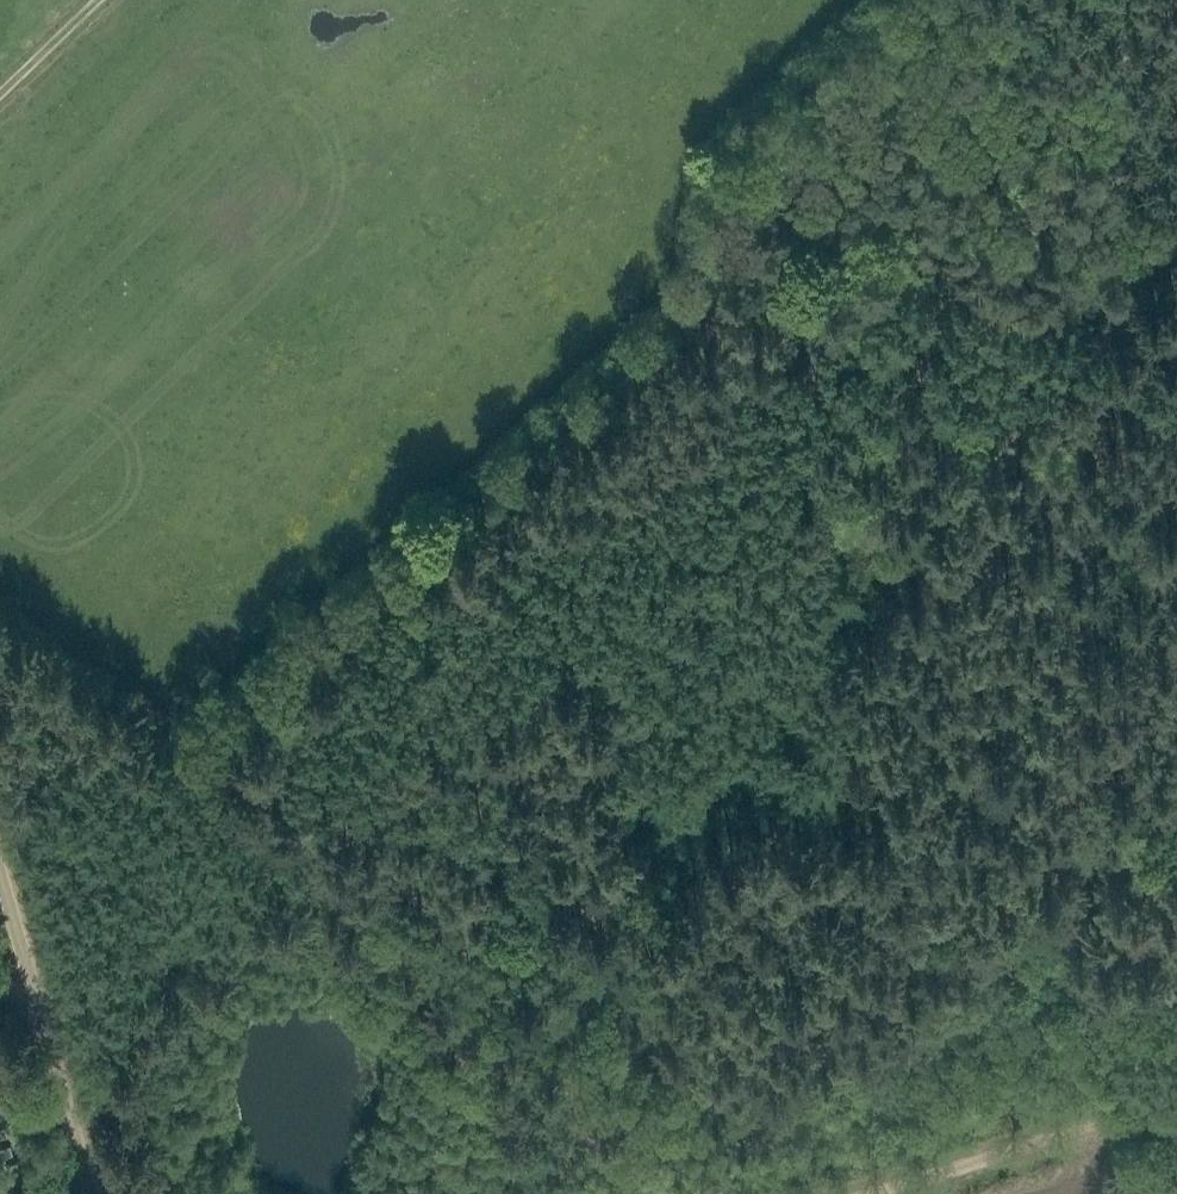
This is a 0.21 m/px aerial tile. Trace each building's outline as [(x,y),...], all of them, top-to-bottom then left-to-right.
[(10,1122),(2,1095),(0,1095),(0,1125),(10,1122)]
